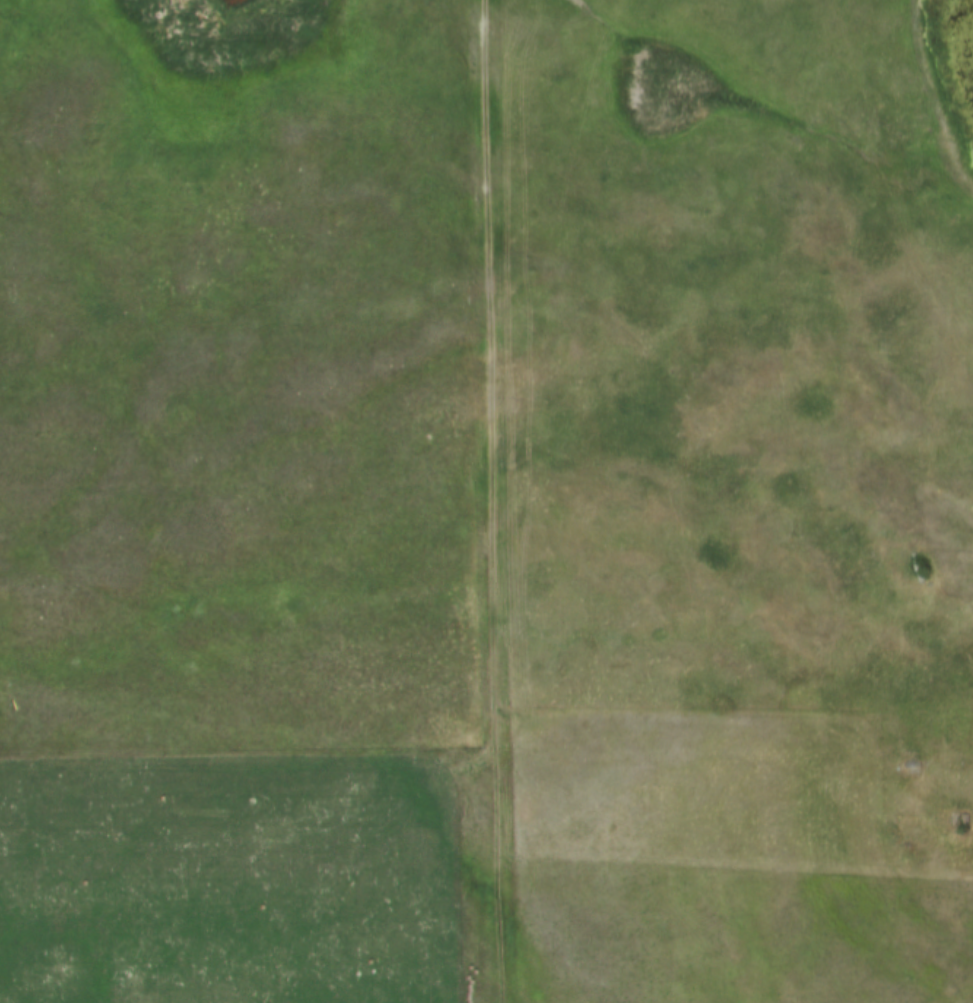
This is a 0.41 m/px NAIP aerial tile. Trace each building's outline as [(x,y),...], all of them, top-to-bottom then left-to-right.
[(920,758),(904,758),(904,774),(920,774),(920,758)]
